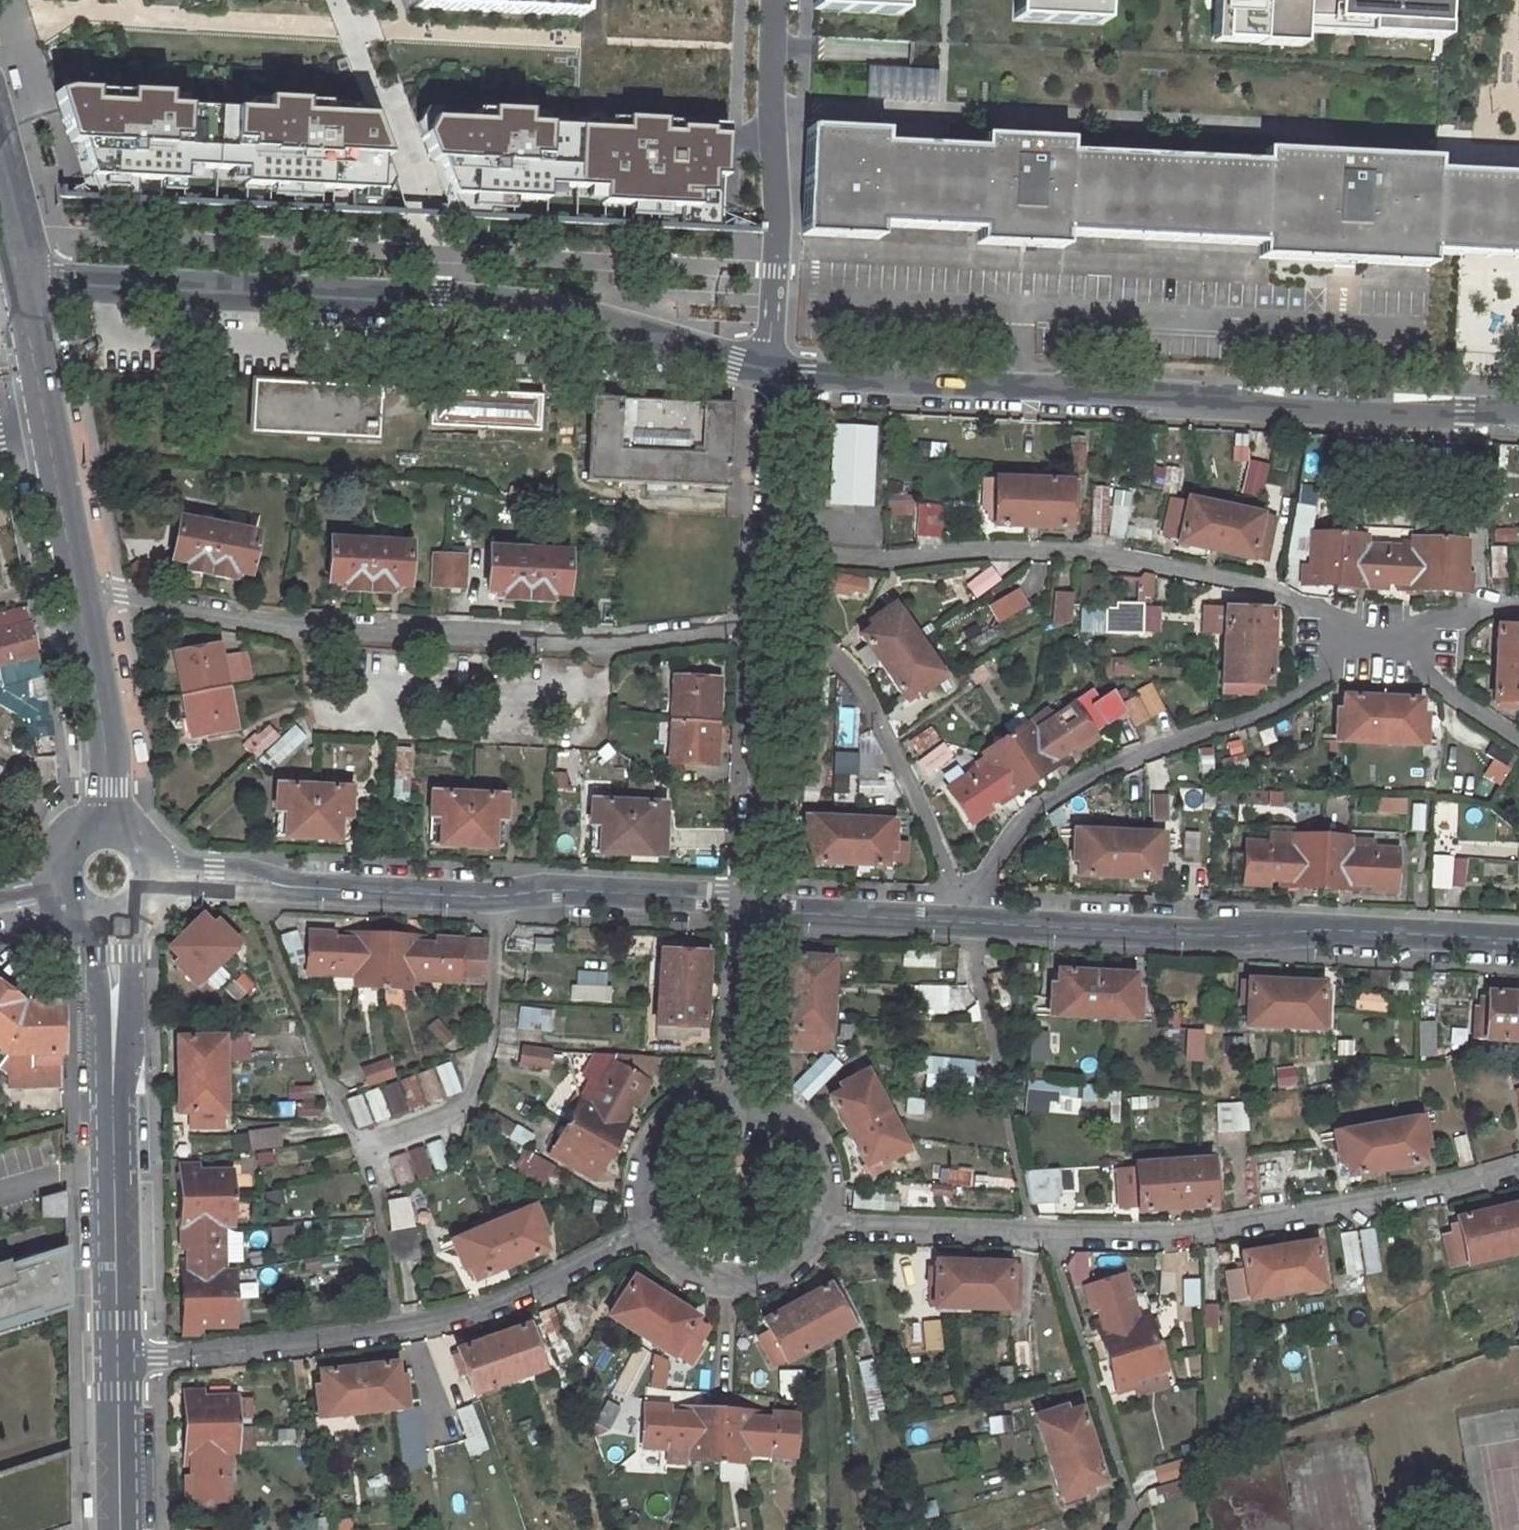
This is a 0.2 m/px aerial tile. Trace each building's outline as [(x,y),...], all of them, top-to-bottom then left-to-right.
[(414,7),(584,18),(585,0),(411,0),(414,7)] [(817,10),(906,14),(907,0),(817,0),(817,10)] [(1017,19),(1107,24),(1108,0),(1018,0),(1017,19)] [(1225,42),(1227,0),(1218,0),(1216,42),(1225,42)] [(1225,42),(1262,44),(1262,46),(1305,48),(1305,34),(1306,23),(1438,29),(1447,29),(1449,0),(1227,0),(1225,42)] [(1437,41),(1438,29),(1306,23),(1305,34),(1437,41)] [(1436,55),(1445,55),(1447,29),(1438,29),(1437,41),(1436,55)] [(929,74),(868,69),(865,97),(927,102),(929,74)] [(64,90),(54,93),(68,143),(80,143),(98,198),(136,201),(137,180),(184,182),(185,167),(247,170),(245,184),(353,190),(351,212),(379,213),(394,179),(370,119),(304,115),(304,102),(265,101),(264,112),(167,108),(167,96),(64,90)] [(440,161),(460,217),(488,218),(489,197),(545,200),(545,187),(604,189),(602,204),(682,207),(680,228),(718,231),(721,155),(727,156),(728,125),(625,121),(624,131),(524,126),(526,115),(488,113),(488,124),(431,122),(421,136),(432,160),(440,161)] [(1071,155),(886,145),(887,132),(810,129),(804,235),(892,240),(892,228),(979,232),(979,244),(1066,248),(1067,237),(1260,247),(1260,259),(1331,262),(1430,268),(1431,258),(1456,259),(1518,262),(1518,177),(1473,174),(1439,173),(1440,161),(1337,155),(1266,152),(1267,164),(1071,155)] [(253,433),(379,439),(381,386),(254,379),(253,433)] [(431,388),(429,426),(540,432),(542,394),(431,388)] [(635,399),(592,397),(588,480),(729,488),(733,404),(688,402),(687,419),(635,417),(635,399)] [(688,402),(635,399),(635,417),(687,419),(688,402)] [(873,432),(836,431),(832,505),(869,507),(873,432)] [(989,519),(995,519),(995,527),(1069,529),(1069,511),(1082,512),(1084,483),(990,481),(989,519)] [(1179,545),(1250,559),(1269,563),(1279,519),(1189,499),(1188,504),(1173,501),(1166,536),(1180,539),(1179,545)] [(182,519),(174,559),(191,562),(190,571),(209,575),(218,525),(182,519)] [(257,532),(218,525),(209,575),(233,579),(235,571),(250,573),(257,532)] [(1312,567),(1304,567),(1304,586),(1410,592),(1412,549),(1367,547),(1367,538),(1313,536),(1312,567)] [(371,542),(333,540),(330,582),(347,583),(347,591),(370,592),(371,542)] [(1410,592),(1470,594),(1471,576),(1466,576),(1467,544),(1413,541),(1412,549),(1410,592)] [(410,544),(371,542),(370,592),(391,594),(391,586),(409,586),(410,544)] [(491,549),(489,591),(506,592),(505,601),(527,601),(530,551),(491,549)] [(549,595),(566,595),(568,553),(530,551),(527,601),(548,602),(549,595)] [(432,586),(449,588),(450,554),(435,554),(432,586)] [(450,554),(449,588),(466,588),(466,555),(450,554)] [(819,570),(815,587),(845,594),(845,590),(848,576),(819,570)] [(1130,599),(1132,574),(1123,573),(1117,579),(1116,599),(1130,599)] [(867,580),(848,576),(845,590),(864,594),(867,580)] [(1002,623),(1027,607),(1019,593),(993,608),(1002,623)] [(952,690),(921,644),(888,596),(883,600),(890,611),(870,623),(873,627),(862,635),(904,699),(916,691),(920,698),(940,684),(947,694),(952,690)] [(1074,598),(1058,597),(1056,625),(1072,626),(1074,598)] [(1225,634),(1223,688),(1258,690),(1258,686),(1269,686),(1273,612),(1257,611),(1258,604),(1227,602),(1227,610),(1207,609),(1206,634),(1225,634)] [(1102,634),(1140,636),(1141,606),(1116,604),(1115,610),(1104,610),(1102,634)] [(39,654),(30,623),(29,623),(25,607),(0,614),(0,665),(39,654)] [(1514,623),(1514,629),(1498,628),(1494,703),(1518,704),(1518,623),(1514,623)] [(185,695),(228,686),(254,681),(255,681),(249,654),(222,659),(219,644),(190,651),(194,668),(180,671),(185,695)] [(190,651),(176,654),(180,671),(194,668),(190,651)] [(39,654),(0,665),(0,678),(2,685),(42,675),(39,654)] [(703,699),(704,679),(674,678),(672,718),(716,721),(716,699),(703,699)] [(704,679),(703,699),(716,699),(717,679),(704,679)] [(190,717),(203,714),(208,733),(238,727),(228,686),(185,695),(190,717)] [(1034,782),(1066,760),(1063,754),(1072,747),(1076,753),(1096,739),(1092,735),(1110,723),(1113,727),(1127,721),(1111,694),(1097,703),(1090,691),(1068,704),(1069,706),(1032,732),(1026,724),(1019,714),(1001,726),(1008,736),(982,755),(988,763),(948,789),(971,824),(990,811),(986,806),(995,800),(999,806),(1034,782)] [(15,716),(22,703),(1,692),(0,694),(0,708),(15,716)] [(128,697),(132,714),(140,712),(137,695),(128,697)] [(1422,702),(1344,699),(1344,712),(1337,712),(1336,737),(1324,736),(1323,743),(1439,748),(1439,741),(1427,740),(1428,714),(1422,715),(1422,702)] [(203,714),(190,717),(194,736),(208,733),(203,714)] [(716,721),(672,718),(670,762),(700,763),(701,745),(715,745),(716,721)] [(715,745),(701,745),(700,763),(714,763),(715,745)] [(861,755),(860,770),(882,771),(883,756),(861,755)] [(18,779),(0,768),(0,791),(8,795),(18,779)] [(280,774),(277,835),(311,837),(313,787),(294,785),(294,775),(280,774)] [(351,788),(313,787),(311,837),(348,838),(351,788)] [(433,794),(431,843),(466,844),(468,795),(433,794)] [(466,844),(503,846),(506,797),(468,795),(466,844)] [(593,801),(591,851),(623,853),(627,803),(593,801)] [(623,853),(662,855),(664,804),(627,803),(623,853)] [(909,821),(793,815),(793,823),(806,823),(805,847),(811,847),(811,862),(887,866),(887,860),(906,862),(907,844),(895,843),(896,829),(909,829),(909,821)] [(1078,876),(1154,879),(1155,864),(1161,864),(1162,841),(1175,842),(1175,834),(1062,829),(1061,836),(1074,837),(1073,860),(1079,861),(1078,876)] [(1279,886),(1320,888),(1360,890),(1360,885),(1372,885),(1372,891),(1395,892),(1397,850),(1349,847),(1349,836),(1295,834),(1293,843),(1246,841),(1244,884),(1268,885),(1268,878),(1279,879),(1279,886)] [(238,943),(218,922),(213,927),(202,916),(185,932),(217,964),(238,943)] [(176,962),(197,984),(206,975),(217,988),(229,979),(217,964),(185,932),(171,947),(181,957),(176,962)] [(426,938),(344,935),(344,941),(333,941),(333,934),(309,933),(308,976),(356,978),(355,988),(409,991),(410,982),(459,983),(486,984),(489,943),(489,942),(437,940),(437,946),(426,945),(426,938)] [(704,1028),(708,954),(661,951),(657,1036),(686,1039),(687,1027),(704,1028)] [(796,957),(788,956),(785,1031),(794,1032),(793,1048),(827,1051),(828,1034),(831,1034),(834,959),(805,957),(806,952),(797,951),(796,957)] [(1134,974),(1093,972),(1058,970),(1057,983),(1050,983),(1049,1009),(1037,1008),(1037,1015),(1151,1020),(1151,1014),(1139,1013),(1140,988),(1133,988),(1134,974)] [(1332,992),(1325,992),(1325,985),(1248,980),(1247,1025),(1331,1030),(1332,992)] [(23,1004),(5,989),(0,995),(0,1049),(7,1054),(23,1004)] [(1358,1009),(1387,1013),(1388,996),(1359,993),(1358,1009)] [(1474,1038),(1518,1041),(1518,996),(1487,993),(1487,1011),(1476,1010),(1474,1038)] [(0,1062),(0,1066),(7,1073),(14,1073),(33,1072),(33,1065),(62,1065),(61,1003),(23,1004),(7,1054),(0,1062)] [(1433,1055),(1434,1022),(1433,1022),(1417,1022),(1417,1055),(1433,1055)] [(180,1111),(192,1111),(193,1126),(226,1125),(224,1029),(195,1030),(195,1037),(178,1037),(180,1111)] [(520,1047),(518,1064),(545,1067),(547,1050),(520,1047)] [(599,1057),(587,1079),(591,1082),(581,1100),(589,1104),(612,1064),(615,1059),(599,1057)] [(595,1180),(632,1115),(626,1112),(632,1102),(638,1105),(649,1084),(657,1068),(642,1060),(615,1059),(612,1064),(589,1104),(581,1100),(553,1151),(581,1166),(580,1170),(595,1180)] [(368,1086),(395,1077),(390,1060),(362,1070),(368,1086)] [(839,1088),(842,1094),(830,1099),(865,1167),(876,1162),(880,1168),(901,1157),(906,1166),(913,1163),(862,1063),(855,1066),(860,1076),(839,1088)] [(62,1086),(62,1065),(33,1065),(33,1072),(14,1073),(14,1086),(62,1086)] [(1347,1176),(1422,1161),(1420,1148),(1426,1147),(1421,1123),(1433,1121),(1432,1114),(1319,1135),(1321,1141),(1333,1139),(1338,1163),(1344,1162),(1347,1176)] [(249,1146),(279,1142),(276,1123),(246,1128),(249,1146)] [(515,1133),(509,1144),(525,1153),(526,1154),(533,1142),(515,1133)] [(526,1154),(525,1153),(516,1170),(522,1174),(521,1175),(545,1188),(556,1170),(526,1154)] [(1216,1159),(1134,1165),(1135,1179),(1128,1180),(1130,1199),(1137,1199),(1138,1211),(1211,1205),(1211,1190),(1218,1189),(1216,1159)] [(185,1334),(203,1334),(202,1327),(236,1327),(235,1272),(227,1272),(227,1264),(245,1262),(244,1233),(236,1234),(232,1231),(226,1231),(226,1224),(235,1224),(234,1171),(199,1171),(199,1165),(181,1165),(183,1248),(189,1248),(190,1259),(183,1260),(185,1334)] [(1057,1171),(1024,1174),(1030,1205),(1054,1204),(1058,1194),(1057,1171)] [(66,1193),(42,1199),(42,1217),(66,1217),(66,1193)] [(408,1197),(386,1202),(391,1231),(414,1226),(408,1197)] [(544,1202),(440,1248),(442,1254),(454,1249),(464,1272),(469,1269),(474,1282),(545,1252),(540,1240),(546,1238),(536,1214),(547,1210),(544,1202)] [(1450,1266),(1518,1250),(1518,1202),(1455,1217),(1458,1230),(1442,1234),(1450,1266)] [(391,1231),(388,1232),(395,1264),(420,1258),(414,1226),(391,1231)] [(1314,1243),(1241,1254),(1243,1269),(1224,1271),(1229,1302),(1322,1289),(1318,1269),(1325,1267),(1322,1248),(1315,1249),(1314,1243)] [(39,1309),(40,1316),(68,1307),(66,1250),(9,1268),(7,1261),(0,1264),(0,1321),(39,1309)] [(934,1310),(1019,1312),(1019,1290),(1018,1290),(1016,1290),(1016,1282),(1017,1266),(935,1264),(934,1310)] [(1139,1321),(1123,1276),(1084,1289),(1091,1312),(1096,1310),(1099,1320),(1095,1322),(1117,1391),(1135,1385),(1133,1381),(1165,1370),(1148,1318),(1139,1321)] [(696,1322),(632,1281),(627,1291),(622,1287),(614,1301),(619,1304),(609,1321),(672,1361),(673,1358),(690,1369),(699,1353),(695,1350),(707,1332),(695,1325),(696,1322)] [(827,1288),(762,1324),(769,1339),(759,1344),(773,1370),(856,1326),(843,1298),(835,1303),(827,1288)] [(526,1326),(455,1351),(470,1396),(541,1371),(526,1326)] [(304,1413),(305,1420),(418,1408),(418,1401),(406,1402),(403,1377),(396,1378),(395,1365),(319,1372),(320,1387),(314,1387),(316,1412),(304,1413)] [(650,1392),(663,1393),(667,1369),(654,1368),(650,1392)] [(805,1397),(804,1376),(783,1376),(784,1397),(805,1397)] [(194,1476),(187,1477),(189,1501),(230,1499),(230,1452),(239,1451),(237,1397),(204,1398),(202,1391),(187,1392),(188,1466),(194,1465),(194,1476)] [(1103,1483),(1091,1444),(1079,1409),(1065,1414),(1062,1407),(1041,1415),(1037,1403),(1030,1406),(1063,1507),(1080,1502),(1079,1497),(1090,1493),(1089,1488),(1103,1483)] [(691,1463),(746,1466),(747,1457),(796,1459),(798,1417),(772,1416),(772,1421),(761,1421),(762,1414),(682,1411),(682,1417),(669,1416),(669,1410),(645,1409),(643,1451),(669,1452),(668,1465),(691,1467),(691,1463)] [(71,1527),(70,1451),(0,1473),(0,1529),(61,1529),(71,1527)]
